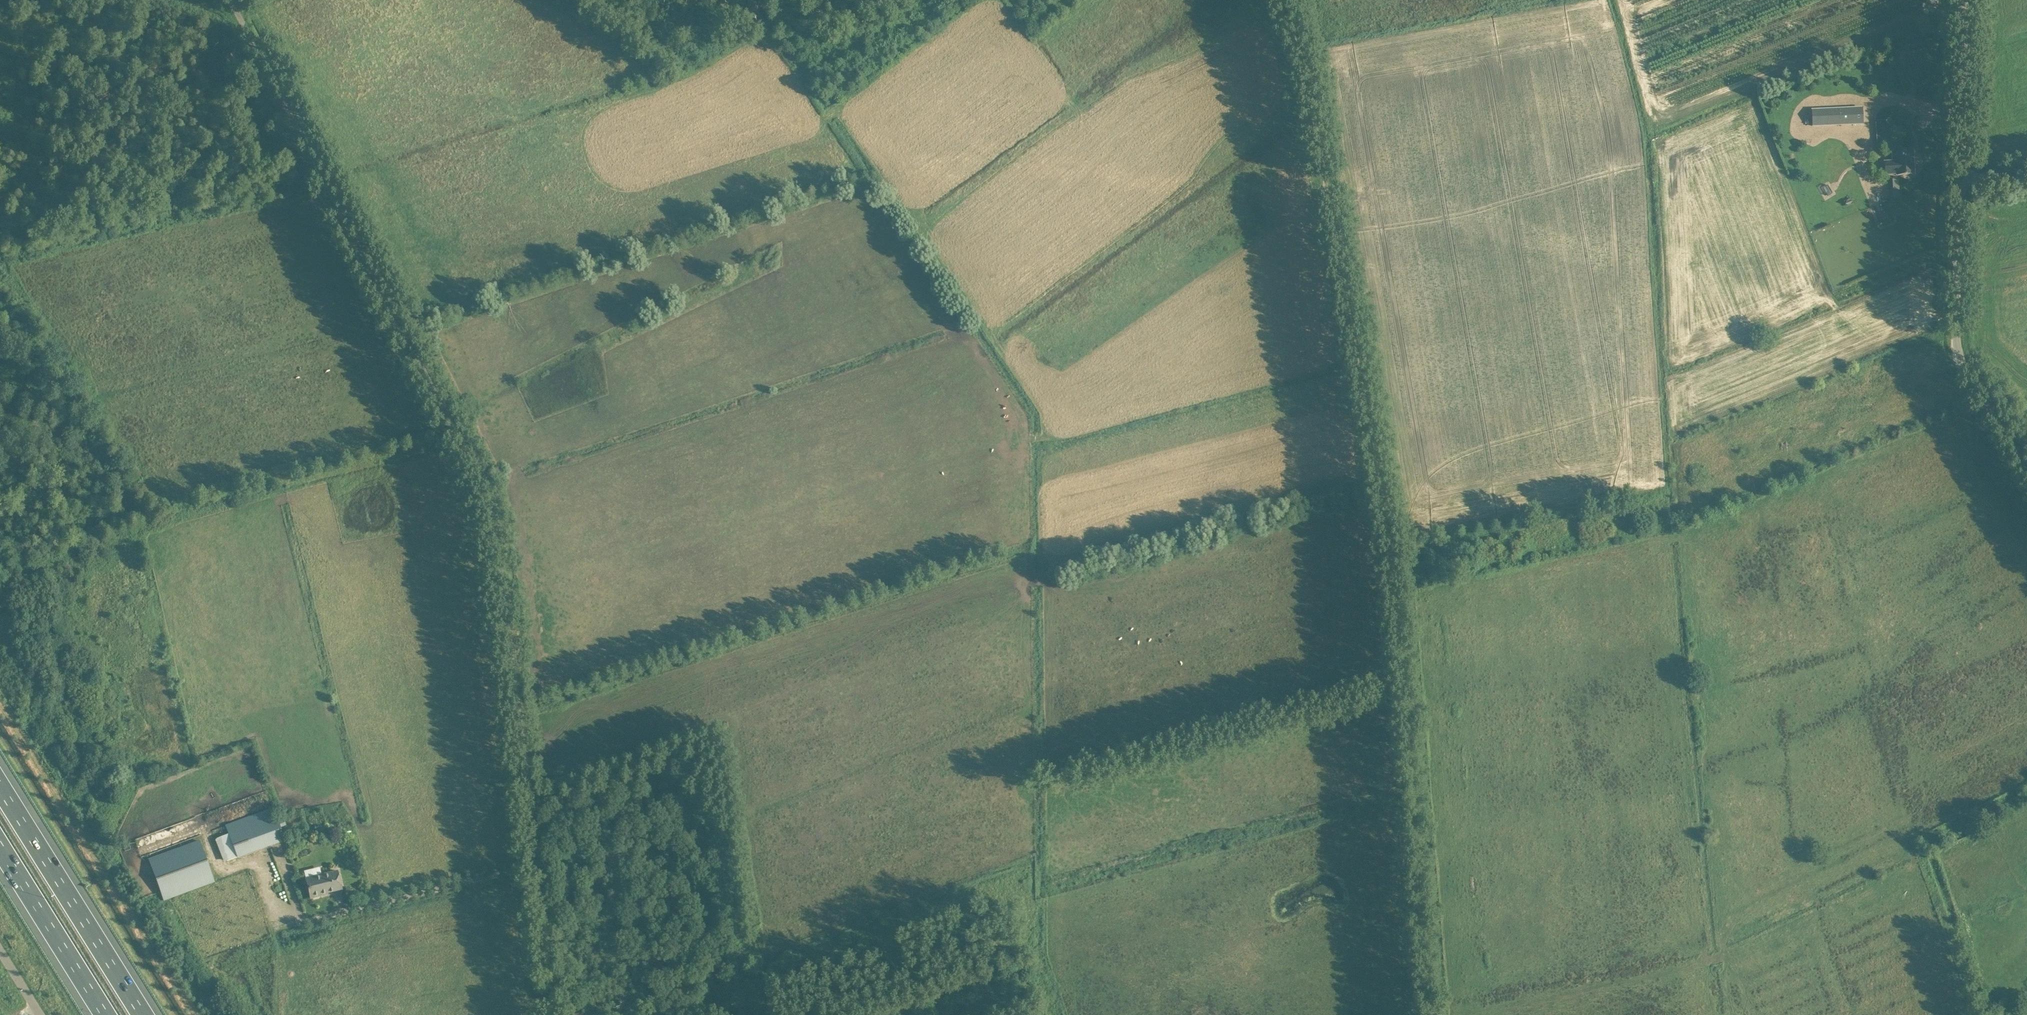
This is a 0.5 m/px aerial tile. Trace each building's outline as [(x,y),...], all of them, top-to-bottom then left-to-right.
[(1922,42),(1919,35),(1911,38),(1913,45),(1922,42)] [(1862,108),(1812,110),(1813,126),(1863,124),(1862,108)] [(1897,175),(1914,174),(1913,150),(1896,151),(1897,175)] [(1899,179),(1890,180),(1891,191),(1900,190),(1899,179)] [(1811,393),(1808,388),(1797,393),(1800,398),(1811,393)] [(284,839),(275,813),(272,807),(225,824),(228,830),(216,835),(217,837),(216,838),(225,861),(284,839)] [(330,845),(329,838),(321,841),(323,847),(330,845)] [(206,889),(204,885),(214,881),(199,841),(149,859),(164,900),(188,891),(190,895),(206,889)] [(322,894),(342,889),(337,871),(306,879),(310,898),(322,895),(322,894)]
